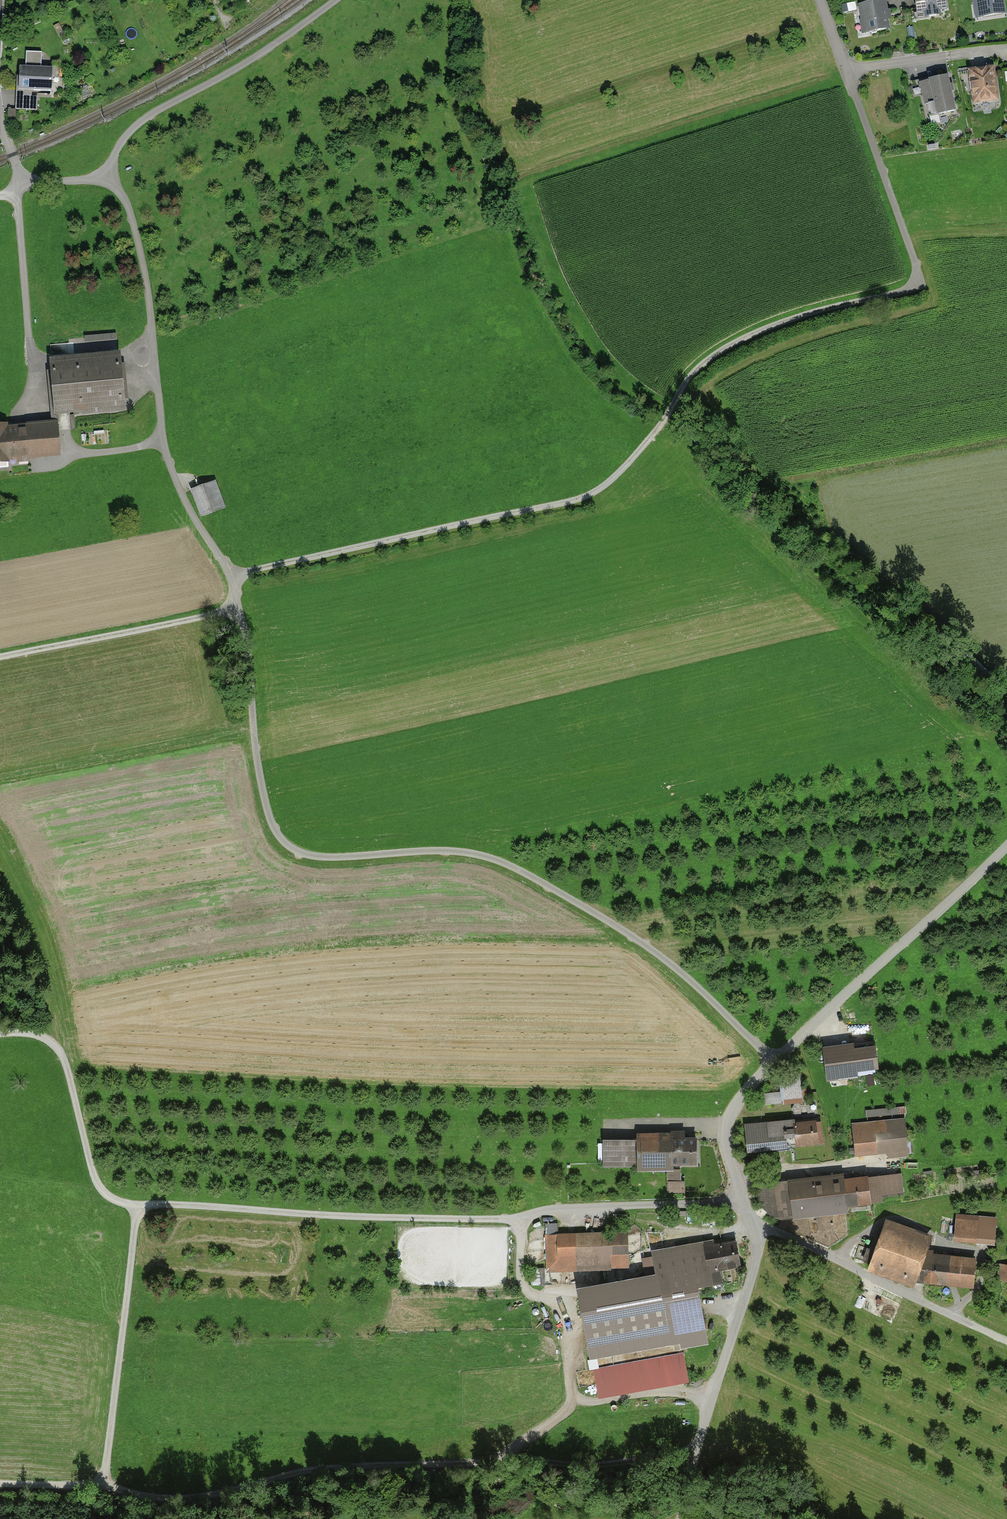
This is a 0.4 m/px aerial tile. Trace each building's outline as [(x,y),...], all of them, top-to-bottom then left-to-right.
[(917,13),(925,12),(929,16),(936,15),(938,10),(946,9),(945,0),(916,0),(917,13)] [(976,2),(976,6),(979,8),(980,8),(981,16),(1004,12),(1002,3),(1003,2),(1003,0),(978,0),(976,2)] [(884,2),(861,7),(866,32),(869,31),(872,33),(876,33),(878,29),(888,28),(886,18),(887,18),(884,2)] [(41,52),(28,52),(27,68),(17,68),(16,109),(38,109),(38,97),(31,97),(31,91),(52,91),(52,69),(41,69),(41,52)] [(992,68),(970,72),(975,102),(997,99),(992,68)] [(921,79),(910,82),(914,97),(923,94),(928,116),(954,110),(947,77),(922,83),(921,79)] [(126,356),(54,361),(58,419),(130,414),(126,356)] [(63,457),(59,422),(0,428),(0,463),(63,457)] [(219,483),(194,492),(203,518),(228,509),(219,483)] [(883,1077),(879,1047),(858,1050),(857,1046),(827,1049),(831,1083),(883,1077)] [(802,1080),(781,1081),(782,1105),(803,1104),(802,1080)] [(797,1121),(748,1126),(751,1155),(801,1150),(825,1148),(822,1118),(797,1121)] [(908,1119),(855,1125),(859,1158),(888,1155),(912,1153),(908,1119)] [(704,1137),(642,1135),(641,1142),(607,1141),(606,1169),(641,1169),(641,1174),(678,1174),(678,1168),(703,1168),(704,1137)] [(909,1196),(906,1174),(848,1182),(847,1175),(794,1183),(799,1218),(887,1206),(886,1199),(909,1196)] [(956,1244),(997,1245),(997,1215),(956,1215),(956,1244)] [(930,1256),(936,1238),(891,1222),(873,1272),(918,1288),(920,1285),(930,1256)] [(632,1236),(547,1237),(548,1273),(633,1272),(632,1236)] [(661,1277),(582,1291),(595,1362),(688,1345),(689,1351),(714,1346),(705,1292),(727,1288),(725,1273),(749,1269),(743,1238),(657,1253),(661,1277)] [(930,1256),(920,1285),(977,1291),(980,1261),(930,1256)] [(687,1353),(596,1369),(601,1399),(693,1383),(687,1353)]
